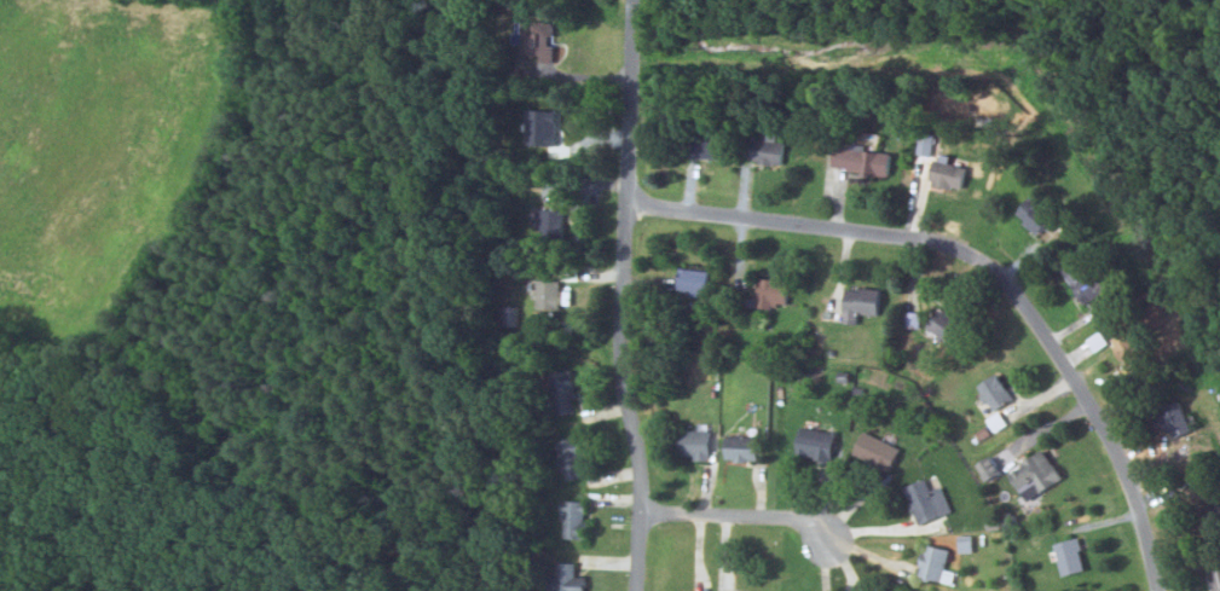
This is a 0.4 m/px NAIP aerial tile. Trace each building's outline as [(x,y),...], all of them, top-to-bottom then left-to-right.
[(555,63),(542,62),(543,56),(520,54),(521,44),(525,44),(525,33),(522,33),(522,21),(533,22),(533,21),(549,21),(549,23),(557,23),(556,35),(551,35),(551,45),(556,46),(555,63)] [(729,160),(692,155),(694,131),(732,135),(729,160)] [(775,163),(763,162),(763,158),(754,157),(757,135),(769,138),(770,131),(781,132),(780,139),(788,140),(785,162),(776,161),(775,163)] [(933,155),(919,151),(924,131),(938,134),(933,155)] [(892,174),(880,173),(880,174),(865,172),(865,169),(852,168),(852,166),(837,163),(839,139),(871,143),(869,147),(895,151),(892,174)] [(953,189),(935,184),(936,179),(931,178),(937,158),(970,167),(965,187),(954,184),(953,189)] [(1042,236),(1027,222),(1030,219),(1020,212),(1035,195),(1064,220),(1054,231),(1050,227),(1042,236)] [(565,238),(543,237),(543,226),(539,226),(539,225),(533,224),(533,220),(537,220),(538,208),(566,209),(565,238)] [(585,242),(576,242),(577,230),(585,230),(585,242)] [(1088,303),(1066,268),(1089,254),(1099,271),(1094,273),(1098,279),(1104,276),(1111,288),(1088,303)] [(584,279),(567,278),(568,263),(585,263),(584,279)] [(698,296),(690,296),(692,291),(678,289),(681,267),(711,271),(709,292),(698,291),(698,296)] [(774,307),(759,306),(763,277),(792,280),(790,302),(781,301),(780,306),(774,305),(774,307)] [(561,308),(539,307),(539,297),(536,297),(536,291),(539,291),(540,279),(562,279),(561,308)] [(861,321),(848,321),(850,288),(862,289),(862,285),(884,286),(881,313),(862,312),(861,321)] [(519,325),(505,324),(507,305),(520,306),(519,325)] [(953,342),(944,336),(942,341),(936,337),(938,332),(929,325),(942,307),(946,309),(947,308),(953,312),(952,313),(966,324),(953,342)] [(921,326),(909,326),(909,311),(923,311),(921,326)] [(574,336),(560,336),(561,319),(574,320),(574,336)] [(1132,369),(1115,347),(1117,344),(1112,338),(1129,328),(1134,335),(1137,334),(1141,341),(1139,343),(1149,355),(1132,369)] [(1098,350),(1112,341),(1103,329),(1090,337),(1098,350)] [(673,350),(658,348),(659,337),(675,338),(673,350)] [(559,415),(550,373),(573,369),(577,387),(576,387),(578,396),(573,398),(577,411),(559,415)] [(851,381),(840,381),(842,370),(852,370),(851,381)] [(996,410),(990,398),(984,401),(981,395),(985,393),(981,384),(1000,372),(1017,398),(996,410)] [(1121,387),(1116,381),(1127,373),(1132,379),(1121,387)] [(865,395),(855,393),(856,384),(867,387),(865,395)] [(1178,438),(1174,430),(1172,431),(1170,428),(1169,428),(1161,410),(1183,400),(1196,429),(1178,438)] [(996,431),(988,418),(1001,411),(1010,423),(996,431)] [(833,464),(822,462),(822,458),(799,453),(804,425),(839,431),(833,464)] [(993,433),(982,440),(977,431),(988,425),(993,433)] [(713,459),(696,459),(696,454),(677,453),(678,429),(715,430),(713,459)] [(894,470),(884,465),(883,468),(873,463),(874,460),(857,453),(868,430),(904,448),(894,470)] [(751,462),(738,460),(738,458),(728,458),(730,433),(763,435),(762,459),(751,459),(751,462)] [(569,479),(560,440),(585,434),(588,442),(590,441),(592,452),(584,454),(586,462),(583,463),(583,465),(586,468),(588,471),(584,475),(569,479)] [(1042,492),(1035,480),(1023,487),(1013,474),(1027,465),(1024,463),(1048,447),(1066,476),(1042,492)] [(1209,481),(1199,479),(1201,471),(1210,474),(1209,481)] [(921,523),(915,509),(914,510),(910,503),(913,502),(912,499),(910,499),(906,487),(929,477),(933,489),(943,485),(954,511),(921,523)] [(1216,510),(1219,514),(1219,525),(1210,534),(1198,522),(1201,516),(1197,505),(1190,504),(1196,481),(1216,487),(1213,498),(1216,510)] [(591,538),(567,537),(568,511),(565,511),(565,499),(590,500),(589,512),(588,512),(588,520),(591,520),(591,538)] [(1008,527),(1005,512),(1018,509),(1023,523),(1008,527)] [(981,531),(1006,529),(1007,537),(981,538),(981,531)] [(976,551),(961,551),(961,534),(975,534),(976,551)] [(1066,574),(1058,543),(1082,537),(1086,549),(1083,549),(1088,568),(1066,574)] [(954,583),(933,578),(932,580),(926,579),(927,575),(921,574),(924,566),(920,566),(925,550),(927,551),(930,543),(953,549),(947,568),(958,572),(954,583)] [(559,590),(549,590),(550,572),(559,572),(560,561),(578,562),(578,575),(588,576),(588,590),(559,590)] [(1209,569),(1219,566),(1219,590),(1215,590),(1209,569)] [(1005,579),(1012,590),(993,590),(990,587),(1005,579)]
